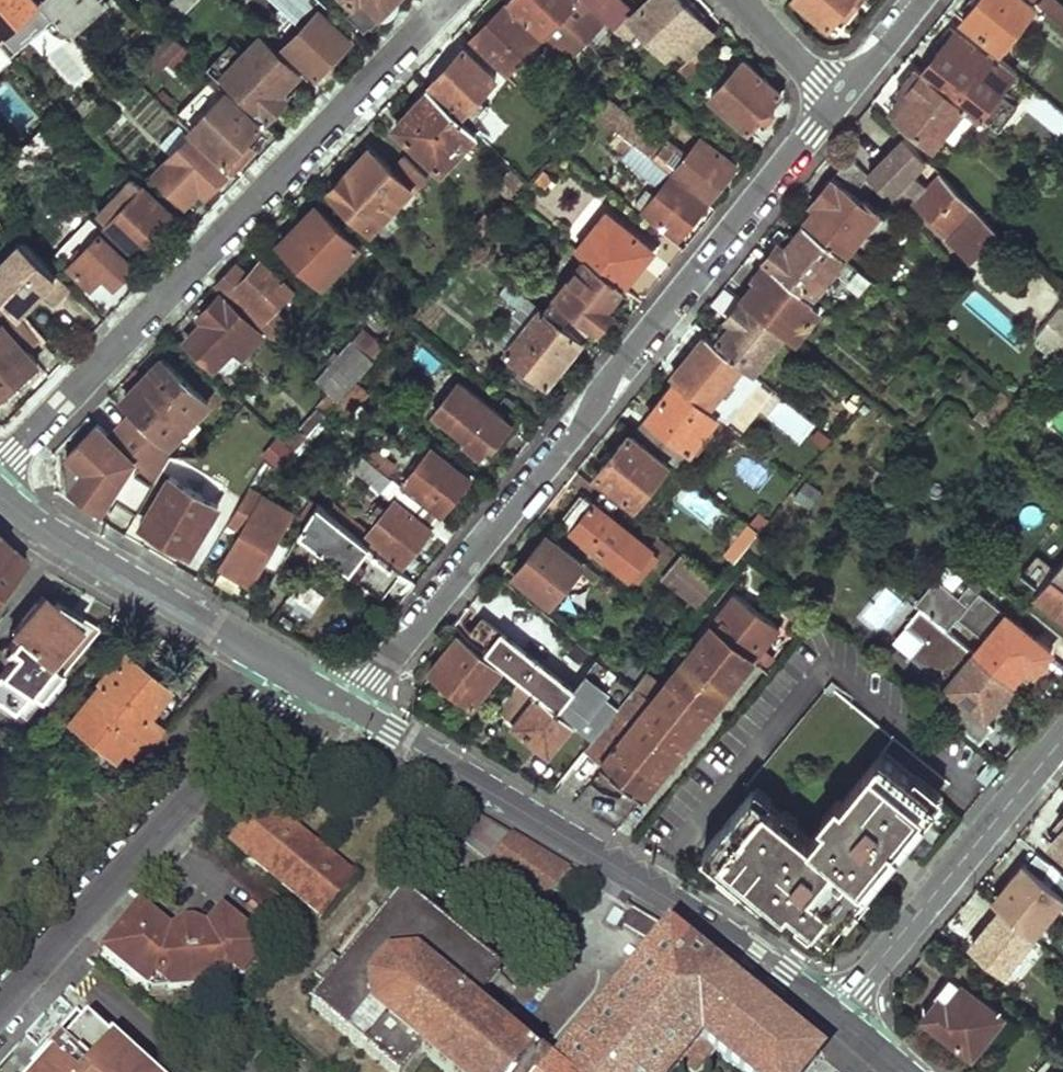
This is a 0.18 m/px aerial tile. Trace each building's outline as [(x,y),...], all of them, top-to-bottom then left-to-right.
[(38,4),(35,0),(0,0),(0,36),(1,37),(38,4)] [(71,29),(103,0),(44,0),(71,29)] [(199,0),(180,0),(170,10),(180,20),(199,0)] [(384,13),(387,14),(389,14),(392,13),(399,6),(399,3),(398,1),(398,0),(371,0),(384,13)] [(546,32),(545,33),(546,34),(569,57),(605,21),(585,0),(514,0),(546,32)] [(613,28),(632,9),(624,0),(585,0),(605,21),(613,28)] [(712,33),(700,21),(702,19),(693,9),(683,0),(650,0),(631,19),(666,54),(678,41),(691,54),(695,49),(712,33)] [(830,26),(848,5),(852,8),(859,0),(798,0),(830,26)] [(1033,4),(1028,0),(976,0),(975,1),(964,15),(1001,45),(1033,4)] [(1062,19),(1062,4),(1058,0),(1039,0),(1062,19)] [(473,40),(507,73),(546,34),(545,33),(511,1),(473,40)] [(332,59),(353,38),(323,9),(289,45),(319,73),(316,76),(327,87),(343,70),(332,59)] [(31,35),(70,90),(95,72),(56,18),(31,35)] [(978,111),(981,114),(1016,67),(997,52),(993,58),(959,31),(942,52),(937,48),(932,55),(924,64),(962,95),(960,98),(966,102),(978,111)] [(226,74),(269,115),(288,98),(282,91),(300,72),(262,35),(226,74)] [(165,62),(180,47),(169,37),(154,52),(165,62)] [(464,112),(497,76),(462,42),(443,63),(447,67),(432,82),(464,112)] [(691,54),(679,66),(687,73),(703,57),(695,49),(691,54)] [(761,116),(783,89),(740,55),(730,67),(733,70),(710,99),(749,131),(761,116)] [(960,98),(922,67),(906,87),(912,92),(908,97),(895,113),(933,144),(943,132),(966,102),(960,98)] [(478,131),(435,89),(400,125),(443,167),(478,131)] [(78,101),(86,111),(100,99),(92,90),(78,101)] [(262,124),(229,90),(195,126),(228,159),(262,124)] [(595,110),(636,142),(648,127),(608,95),(595,110)] [(1032,111),(1060,133),(1062,129),(1062,115),(1041,98),(1032,111)] [(978,111),(966,102),(943,132),(954,141),(971,119),(978,111)] [(981,114),(978,111),(971,119),(983,128),(989,121),(981,114)] [(227,170),(191,135),(157,170),(187,199),(204,181),(210,187),(227,170)] [(994,224),(945,173),(931,187),(916,172),(930,158),(909,136),(870,174),(871,175),(891,196),(901,186),(917,202),(915,204),(945,235),(942,238),(960,257),(994,224)] [(676,174),(708,200),(725,178),(736,164),(704,137),(681,166),(649,141),(644,149),(663,163),(676,174)] [(644,149),(636,142),(624,157),(651,178),(663,163),(644,149)] [(395,167),(380,152),(358,175),(352,169),(334,188),(377,228),(416,187),(395,167)] [(395,167),(416,187),(428,174),(407,155),(395,167)] [(838,171),(859,189),(871,175),(870,174),(852,155),(838,171)] [(708,200),(676,174),(646,210),(679,236),(694,217),(708,200)] [(176,217),(136,176),(102,212),(142,251),(176,217)] [(806,222),(860,265),(866,258),(853,247),(881,212),(866,200),(864,203),(833,179),(822,193),(818,198),(822,202),(806,222)] [(328,283),(363,246),(323,209),(305,227),(301,223),(283,241),(328,283)] [(588,255),(624,284),(650,252),(654,248),(612,214),(582,250),(588,255)] [(860,265),(806,222),(788,245),(782,240),(780,243),(765,258),(768,261),(808,293),(812,289),(822,296),(840,274),(865,294),(877,279),(860,265)] [(135,264),(103,232),(73,262),(94,283),(108,269),(118,280),(135,264)] [(71,286),(25,239),(0,263),(0,288),(7,297),(18,310),(40,288),(54,302),(71,286)] [(583,338),(588,342),(612,311),(615,308),(609,303),(624,284),(588,255),(546,308),(583,338)] [(233,266),(219,281),(278,337),(294,321),(280,306),(295,290),(264,260),(253,271),(246,278),(233,266)] [(246,278),(253,271),(240,260),(233,266),(246,278)] [(808,293),(768,261),(758,275),(761,277),(752,288),(747,295),(782,323),(779,326),(786,332),(797,341),(823,310),(809,298),(811,296),(808,293)] [(264,336),(222,295),(208,309),(213,313),(189,338),(218,366),(236,347),(245,356),(264,336)] [(18,310),(7,297),(0,302),(0,316),(6,323),(25,346),(39,334),(18,310)] [(779,326),(743,297),(722,322),(712,333),(757,368),(786,332),(779,326)] [(1038,335),(1061,354),(1062,351),(1062,305),(1038,335)] [(546,308),(544,306),(507,350),(547,382),(558,368),(583,338),(546,308)] [(38,361),(25,346),(6,323),(0,328),(0,392),(38,361)] [(722,416),(742,433),(753,419),(734,403),(722,392),(743,366),(746,363),(708,332),(687,359),(673,376),(680,381),(722,416)] [(361,379),(379,360),(353,335),(316,376),(332,392),(341,400),(357,383),(361,379)] [(173,443),(211,403),(165,358),(140,384),(147,390),(133,405),(173,443)] [(734,403),(755,375),(743,366),(722,392),(734,403)] [(514,423),(461,379),(436,409),(468,436),(465,440),(482,453),(495,438),(499,442),(505,434),(514,423)] [(639,433),(680,465),(722,416),(680,381),(653,415),(639,433)] [(339,403),(350,414),(369,393),(357,383),(341,400),(339,403)] [(991,430),(1016,400),(1004,390),(989,408),(984,404),(974,416),(991,430)] [(317,409),(325,418),(339,403),(341,400),(332,392),(317,409)] [(323,420),(325,418),(317,409),(299,429),(308,437),(323,420)] [(103,507),(135,460),(99,423),(69,455),(72,487),(103,507)] [(296,449),(308,437),(299,429),(287,441),(296,449)] [(599,475),(636,505),(669,465),(631,435),(599,475)] [(275,436),(262,453),(276,464),(290,447),(275,436)] [(394,478),(404,486),(407,483),(442,512),(463,487),(471,476),(435,447),(411,477),(371,444),(363,453),(394,478)] [(394,478),(363,453),(352,467),(383,492),(394,478)] [(304,493),(262,469),(240,508),(232,522),(245,530),(224,567),(252,584),(304,493)] [(171,475),(142,522),(164,537),(169,529),(196,545),(221,504),(171,475)] [(801,480),(793,499),(812,507),(820,488),(801,480)] [(691,489),(680,505),(707,523),(717,507),(691,489)] [(565,518),(638,581),(652,562),(644,555),(649,549),(585,495),(583,498),(566,518),(565,518)] [(424,538),(433,528),(396,498),(388,508),(381,502),(370,514),(378,520),(368,533),(402,563),(424,538)] [(321,502),(304,528),(386,594),(404,570),(345,522),(331,510),(321,502)] [(331,510),(345,522),(351,515),(337,504),(331,510)] [(748,546),(760,530),(750,522),(728,552),(737,561),(748,546)] [(553,602),(584,562),(549,533),(527,562),(517,574),(553,602)] [(24,564),(0,541),(0,594),(24,564)] [(664,576),(701,606),(721,581),(683,552),(664,576)] [(1038,592),(1062,613),(1062,562),(1038,592)] [(330,590),(336,581),(311,564),(286,601),(311,619),(330,590)] [(980,567),(970,580),(978,587),(989,574),(980,567)] [(978,587),(970,580),(959,593),(936,575),(915,600),(947,627),(958,614),(986,637),(975,649),(1011,679),(1028,660),(1036,667),(1044,659),(1052,648),(978,587)] [(595,736),(586,748),(644,794),(754,658),(764,666),(772,655),(763,647),(781,625),(738,590),(663,682),(649,671),(638,683),(595,736)] [(40,676),(50,685),(100,628),(57,602),(54,605),(43,595),(17,625),(21,628),(12,638),(20,644),(15,650),(20,655),(11,665),(33,684),(40,676)] [(595,736),(638,683),(602,654),(575,689),(484,618),(482,621),(471,635),(525,679),(577,722),(595,736)] [(503,670),(461,634),(440,658),(433,668),(474,703),(503,670)] [(1011,679),(975,649),(946,682),(986,715),(1001,698),(1014,681),(1011,679)] [(50,685),(40,676),(33,684),(11,665),(20,655),(15,650),(0,667),(0,694),(24,715),(50,685)] [(168,689),(143,669),(144,663),(131,654),(124,658),(86,704),(71,722),(116,759),(124,749),(138,762),(163,730),(145,716),(168,689)] [(550,754),(577,722),(525,679),(498,707),(517,723),(516,725),(550,754)] [(922,814),(938,794),(879,746),(891,732),(828,681),(747,778),(754,784),(705,844),(743,875),(748,868),(786,898),(790,893),(830,926),(872,874),(922,814)] [(358,882),(267,807),(233,846),(325,921),(358,882)] [(1062,850),(1062,815),(1059,819),(1046,836),(1062,850)] [(567,870),(486,822),(467,846),(493,863),(545,907),(567,870)] [(1001,906),(1031,931),(1062,894),(1023,862),(1008,880),(1014,885),(1011,888),(998,904),(1001,906)] [(423,1057),(371,1014),(369,986),(387,965),(416,967),(537,1063),(530,1071),(562,1071),(563,1070),(483,1005),(504,979),(405,899),(347,970),(334,960),(319,979),(331,989),(313,1012),(387,1071),(411,1071),(423,1057)] [(971,942),(1005,971),(1035,934),(1031,931),(1001,906),(978,934),(971,942)] [(650,918),(635,909),(623,926),(638,934),(650,918)] [(140,911),(104,954),(149,992),(157,983),(174,996),(222,991),(236,975),(243,982),(268,954),(225,917),(207,938),(195,927),(182,927),(172,938),(140,911)] [(680,1066),(688,1071),(707,1048),(737,1071),(808,1071),(817,1061),(669,940),(563,1070),(562,1071),(675,1071),(680,1066)] [(537,1063),(416,967),(387,965),(369,986),(371,1014),(423,1057),(442,1071),(530,1071),(537,1063)] [(920,1010),(970,1052),(1002,1014),(952,972),(935,993),(920,1010)] [(76,1017),(52,1043),(57,1048),(47,1059),(52,1064),(44,1071),(136,1071),(76,1017)] [(32,1065),(39,1071),(44,1071),(52,1064),(47,1059),(57,1048),(52,1043),(32,1065)]
